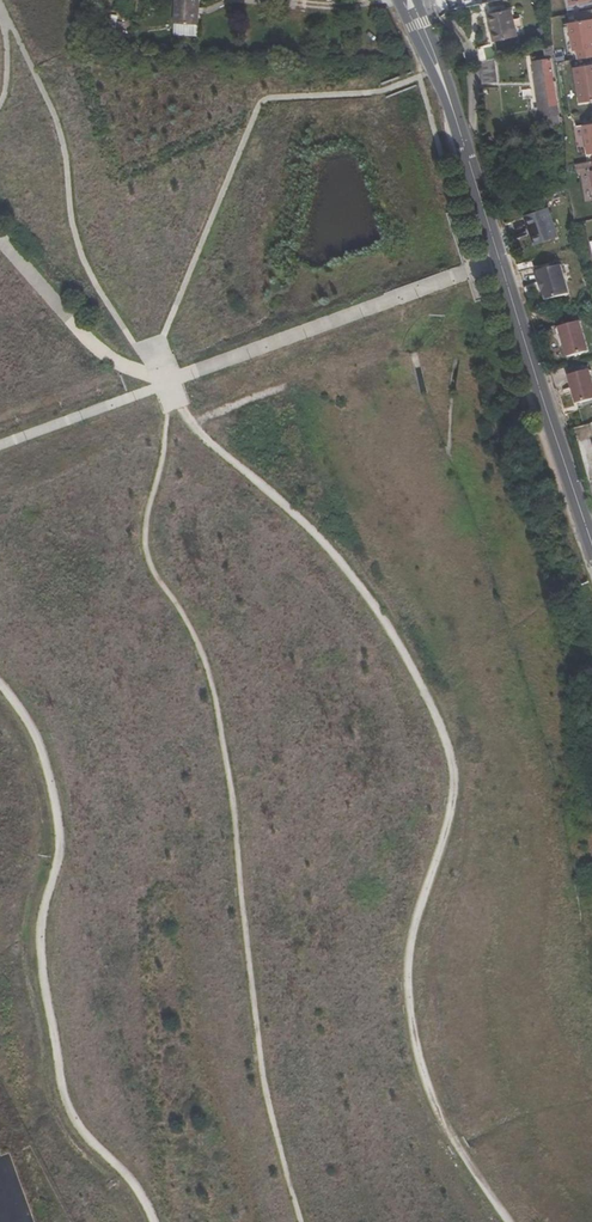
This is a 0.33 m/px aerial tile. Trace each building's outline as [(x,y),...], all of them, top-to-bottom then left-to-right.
[(173,26),(199,27),(199,0),(173,0),(173,26)] [(489,15),(494,42),(518,37),(512,10),(489,15)] [(577,60),(591,59),(591,19),(591,12),(568,15),(573,50),(576,50),(577,60)] [(537,30),(541,44),(552,40),(548,27),(537,30)] [(494,42),(478,44),(481,64),(495,59),(494,42)] [(483,84),(498,83),(495,59),(481,64),(483,84)] [(550,118),(551,130),(561,127),(552,59),(533,61),(541,119),(550,118)] [(591,102),(591,65),(573,67),(577,104),(591,102)] [(583,126),(587,156),(591,155),(591,125),(583,126)] [(591,169),(590,163),(575,165),(576,171),(591,169)] [(531,213),(540,243),(564,235),(554,205),(531,213)] [(566,263),(543,270),(545,279),(544,279),(546,290),(548,289),(550,299),(574,292),(566,263)] [(562,327),(570,357),(591,351),(583,321),(562,327)] [(571,375),(580,404),(591,400),(591,372),(591,370),(571,375)]
